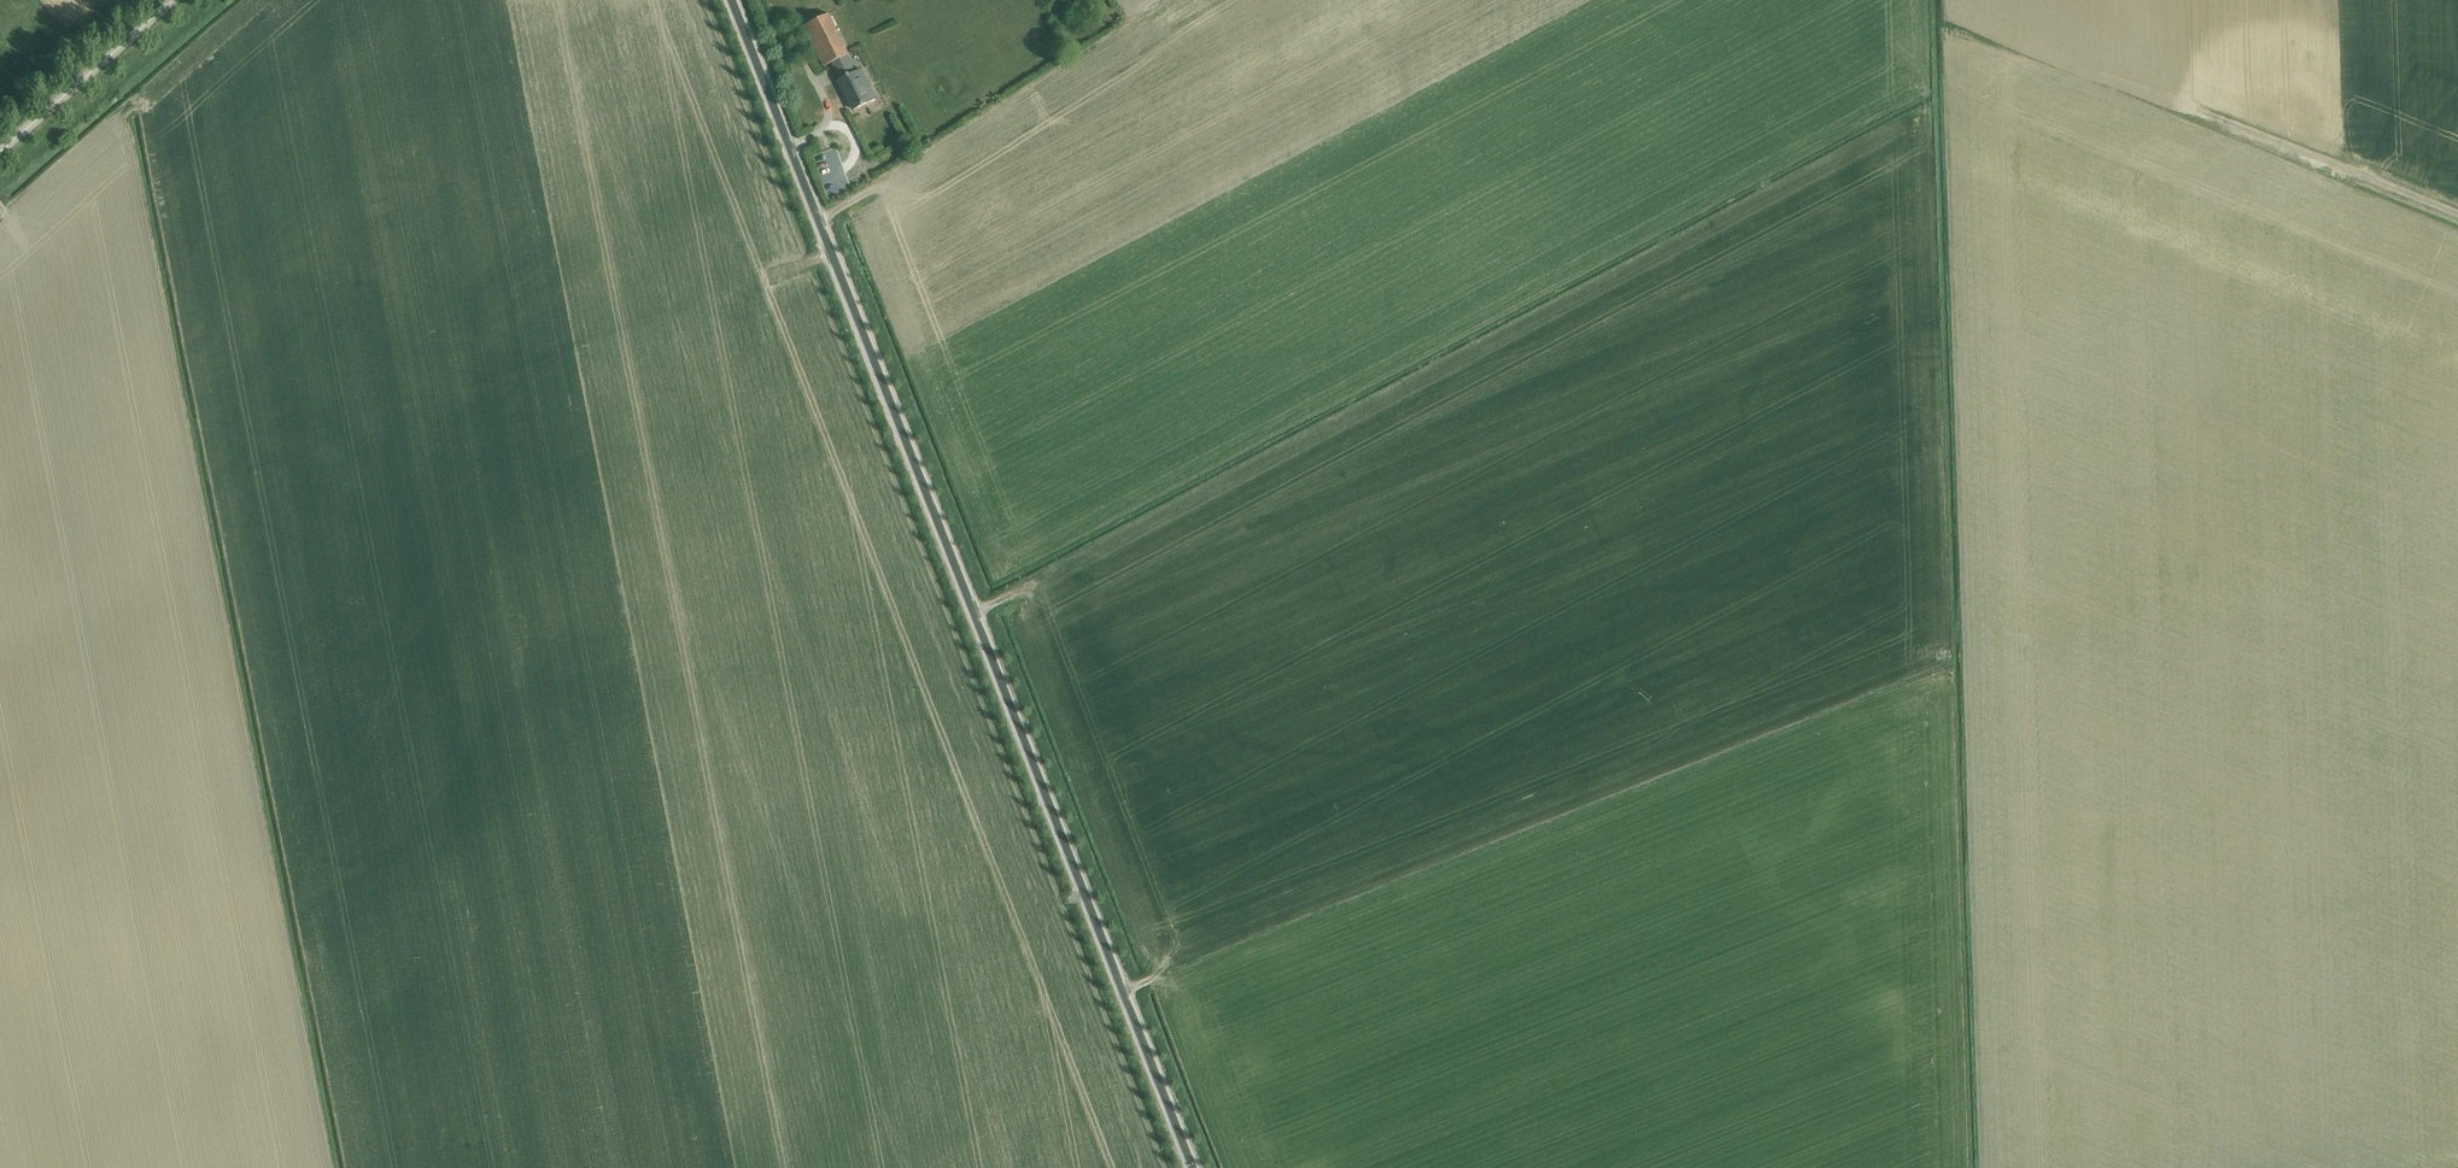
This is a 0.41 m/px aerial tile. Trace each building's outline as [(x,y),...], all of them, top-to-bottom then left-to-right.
[(840,80),(839,80),(854,110),(875,100),(861,70),(846,77),(838,60),(848,55),(828,14),(804,26),(824,67),(832,63),(840,80)]
